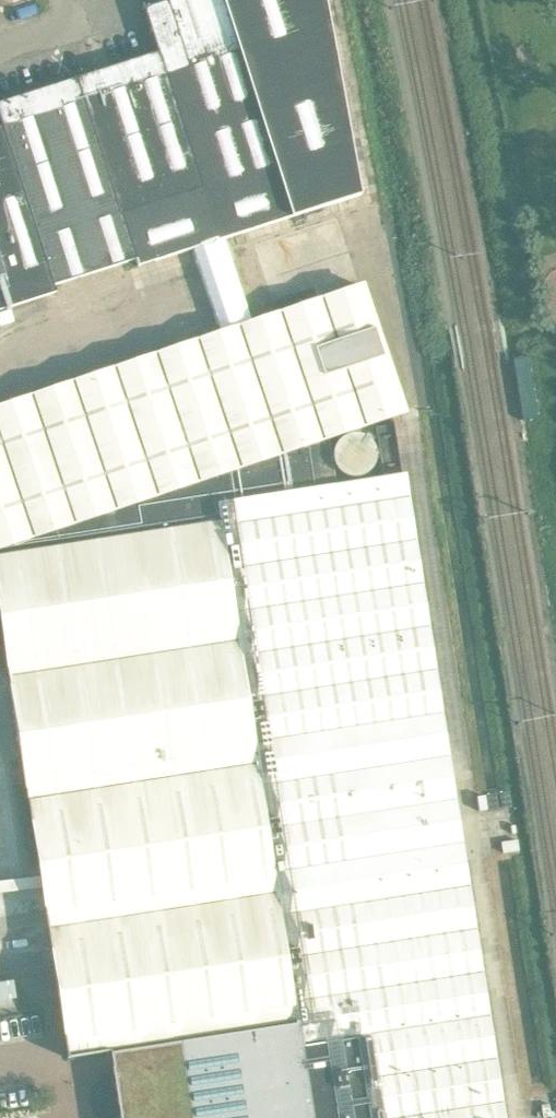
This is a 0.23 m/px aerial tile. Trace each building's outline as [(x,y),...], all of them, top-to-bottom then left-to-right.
[(0,127),(0,310),(55,292),(53,285),(135,259),(137,266),(192,249),(225,238),(361,195),(325,0),(166,0),(142,7),(156,52),(76,77),(76,78),(0,102),(0,121),(2,126),(0,127)] [(225,238),(192,249),(220,334),(252,323),(225,238)] [(403,411),(360,287),(252,323),(220,334),(0,407),(0,546),(403,411)] [(527,357),(515,359),(525,419),(537,417),(527,357)] [(3,645),(10,695),(25,786),(37,865),(47,927),(47,930),(275,894),(281,894),(464,865),(434,681),(426,631),(400,475),(334,485),(327,439),(391,419),(404,414),(403,411),(0,546),(0,628),(3,645)] [(281,894),(300,1022),(315,1117),(503,1117),(464,865),(281,894)] [(275,894),(47,930),(68,1058),(110,1052),(300,1022),(281,894),(275,894)] [(18,996),(16,978),(0,980),(0,998),(18,996)] [(110,1052),(112,1068),(120,1117),(315,1117),(300,1022),(110,1052)]
